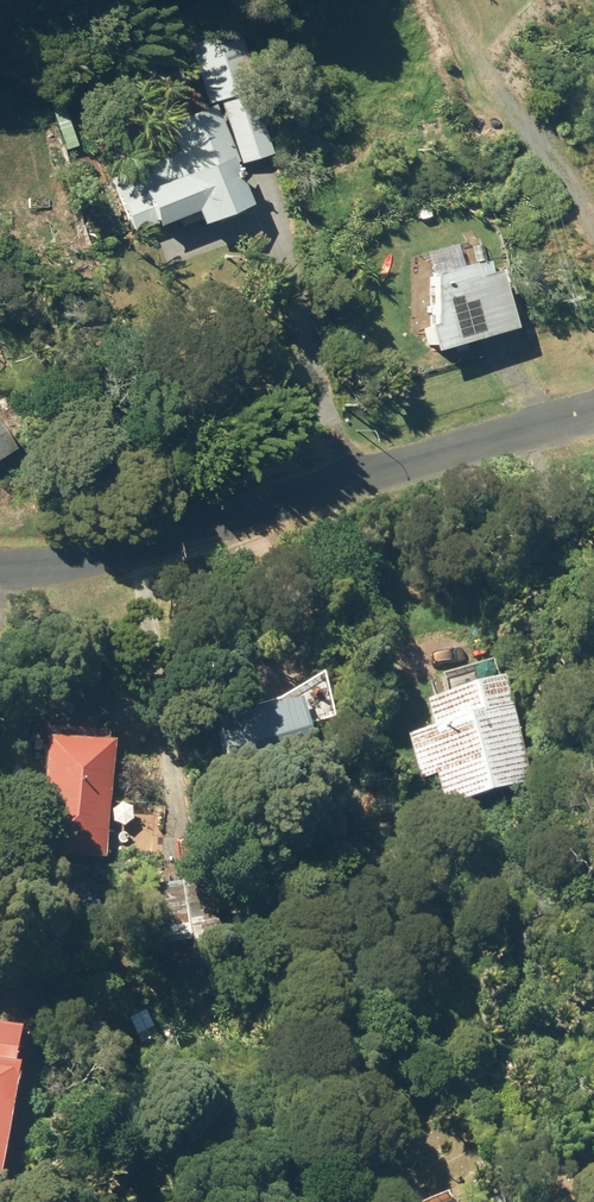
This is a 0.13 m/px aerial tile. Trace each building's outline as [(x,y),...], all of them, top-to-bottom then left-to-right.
[(188,45),(207,106),(256,91),(238,30),(188,45)] [(222,110),(239,167),(273,157),(256,100),(222,110)] [(178,153),(110,180),(133,236),(153,229),(154,230),(193,215),(198,230),(246,213),(230,168),(237,164),(214,107),(167,126),(178,153)] [(473,273),(471,268),(431,278),(431,328),(423,329),(431,357),(514,334),(496,274),(480,279),(478,271),(473,273)] [(290,318),(294,334),(312,329),(307,312),(290,318)] [(10,451),(0,437),(0,458),(10,451)] [(434,777),(442,806),(527,783),(499,677),(424,699),(431,727),(404,734),(417,781),(434,777)] [(212,724),(228,788),(312,766),(296,702),(212,724)] [(35,856),(103,858),(109,743),(41,740),(35,856)] [(191,951),(222,946),(218,921),(188,927),(191,951)] [(14,1094),(6,1093),(17,1035),(0,1031),(0,1168),(14,1094)]
